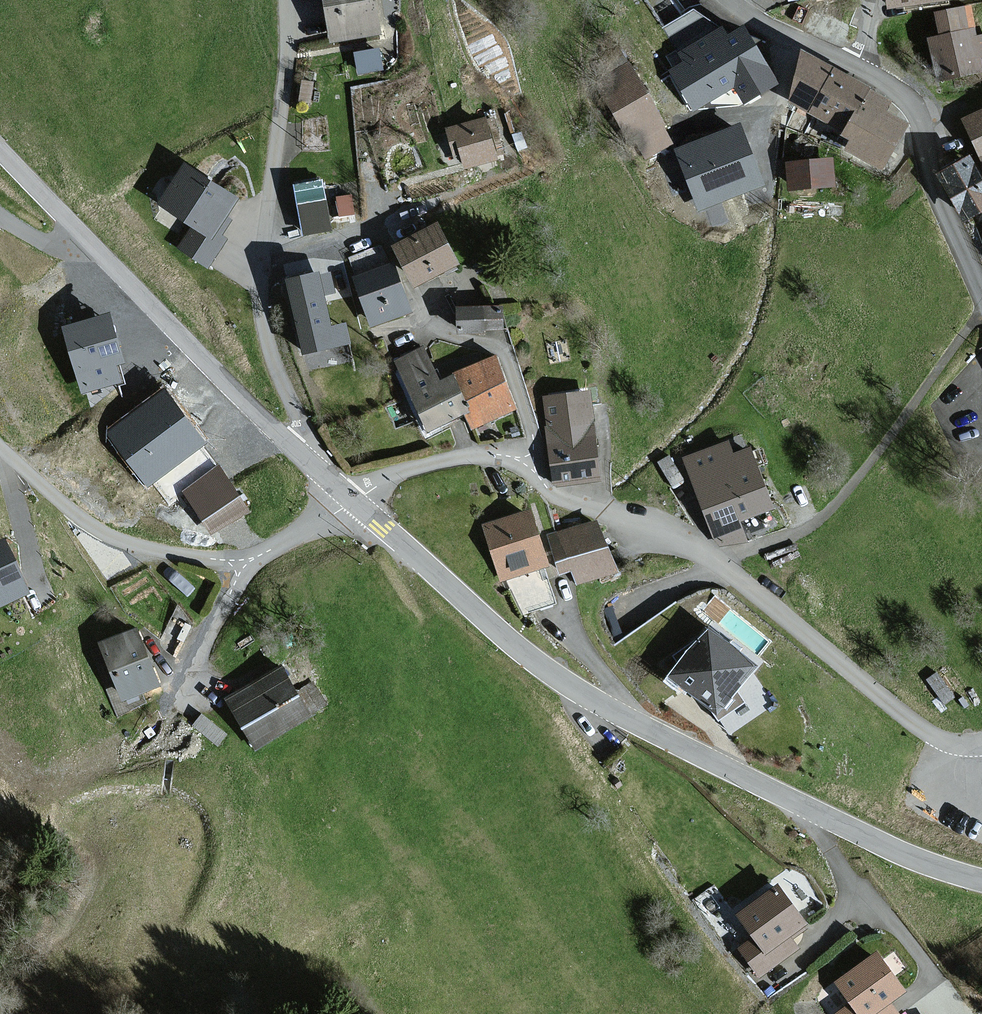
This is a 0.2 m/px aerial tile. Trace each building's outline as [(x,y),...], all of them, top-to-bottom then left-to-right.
[(326,38),(378,29),(374,0),(319,0),(326,38)] [(883,9),(943,0),(882,0),(883,9)] [(672,39),(709,21),(701,4),(664,22),(672,39)] [(966,7),(933,15),(938,39),(927,41),(936,81),(979,71),(976,56),(981,55),(981,35),(973,37),(966,7)] [(769,85),(738,33),(713,48),(733,82),(744,100),(769,85)] [(664,73),(686,110),(733,82),(713,48),(684,64),(683,62),(664,73)] [(375,51),(354,55),(357,72),(378,68),(375,51)] [(793,54),(784,104),(803,114),(825,71),(793,54)] [(665,145),(626,66),(594,81),(624,143),(637,137),(645,154),(665,145)] [(825,71),(803,114),(839,132),(859,93),(861,89),(825,71)] [(876,114),(881,104),(859,93),(839,132),(837,136),(848,142),(843,152),(876,169),(898,125),(876,114)] [(960,121),(979,163),(981,162),(981,111),(960,121)] [(490,160),(477,120),(443,131),(451,156),(457,154),(462,169),(490,160)] [(762,183),(741,128),(676,152),(697,208),(762,183)] [(828,160),(785,164),(787,190),(831,185),(828,160)] [(962,160),(935,175),(960,220),(981,208),(981,195),(962,160)] [(230,200),(179,168),(155,206),(191,228),(179,248),(206,265),(222,240),(216,236),(225,221),(219,218),(230,200)] [(327,229),(318,182),(292,187),(301,234),(327,229)] [(451,265),(431,227),(389,248),(409,287),(451,265)] [(405,312),(389,264),(352,277),(368,325),(405,312)] [(332,291),(328,274),(319,276),(318,272),(287,279),(305,353),(350,342),(346,325),(329,329),(321,294),(332,291)] [(497,308),(453,309),(453,334),(483,333),(483,330),(497,330),(497,308)] [(122,362),(108,314),(63,327),(82,392),(120,382),(115,364),(122,362)] [(394,361),(422,431),(462,415),(447,378),(433,383),(420,350),(394,361)] [(513,409),(493,359),(447,378),(462,415),(467,427),(513,409)] [(595,479),(585,393),(544,398),(554,484),(595,479)] [(120,433),(168,501),(180,492),(213,470),(165,401),(120,433)] [(765,511),(744,453),(728,459),(723,446),(685,460),(717,549),(742,540),(736,522),(765,511)] [(211,536),(243,513),(213,470),(180,492),(211,536)] [(541,567),(526,517),(484,530),(500,580),(541,567)] [(608,574),(593,521),(549,534),(560,572),(575,567),(579,582),(608,574)] [(0,545),(0,603),(21,594),(0,545)] [(152,686),(130,631),(96,644),(118,700),(152,686)] [(754,666),(709,631),(672,677),(717,712),(754,666)] [(304,717),(276,669),(224,700),(252,748),(304,717)] [(800,928),(771,889),(734,917),(751,940),(738,950),(757,976),(793,949),(785,939),(800,928)] [(869,955),(832,983),(849,1006),(839,1013),(894,1013),(886,1003),(898,994),(869,955)]
